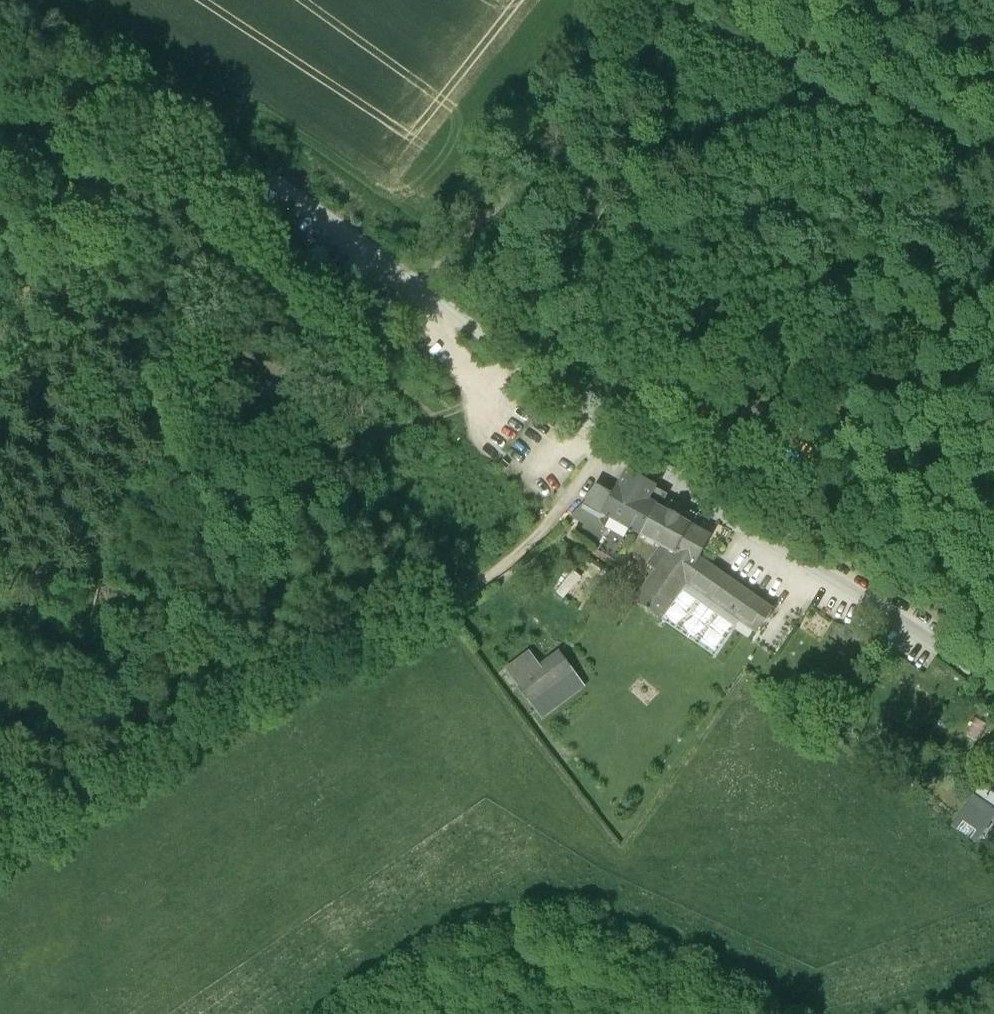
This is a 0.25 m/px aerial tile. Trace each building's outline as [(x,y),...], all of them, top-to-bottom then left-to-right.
[(655,489),(624,469),(616,483),(599,515),(666,554),(634,602),(664,620),(684,586),(756,635),(773,610),(706,561),(718,540),(652,499),(655,489)] [(910,641),(905,649),(926,661),(930,653),(910,641)] [(542,718),(584,687),(558,651),(540,664),(530,650),(505,668),(542,718)] [(985,787),(964,819),(986,834),(993,821),(993,792),(985,787)]
